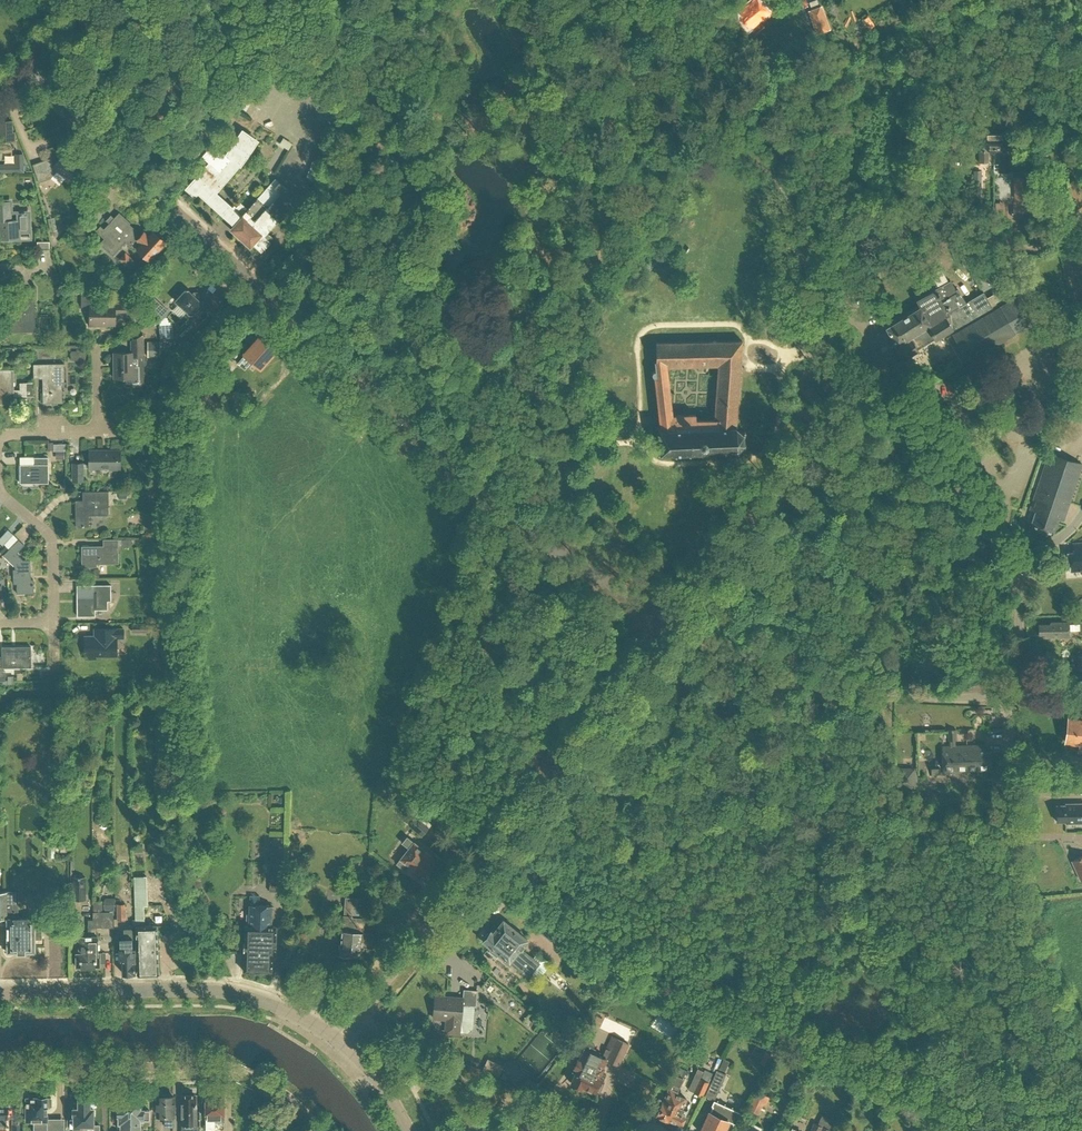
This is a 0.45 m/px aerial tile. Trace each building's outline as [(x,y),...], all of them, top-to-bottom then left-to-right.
[(740,17),(747,25),(749,24),(752,27),(770,13),(759,0),(753,0),(739,12),(742,15),(740,17)] [(821,6),(809,11),(817,33),(830,29),(821,6)] [(325,98),(321,121),(339,124),(343,102),(325,98)] [(0,120),(0,141),(16,141),(16,132),(13,132),(13,120),(0,120)] [(257,140),(242,130),(226,155),(229,158),(220,169),(210,161),(187,188),(194,195),(198,191),(235,225),(231,229),(250,246),(252,244),(261,252),(271,241),(264,235),(279,219),(298,198),(287,188),(286,188),(275,178),(247,208),(241,202),(234,209),(215,192),(239,164),(240,164),(257,140)] [(979,150),(979,162),(988,162),(988,151),(994,151),(994,134),(981,133),(981,150),(979,150)] [(999,151),(999,172),(1008,172),(1008,151),(1006,151),(1006,134),(994,134),(994,151),(999,151)] [(1061,153),(1065,161),(1075,156),(1072,148),(1061,153)] [(49,158),(32,164),(39,182),(51,178),(57,171),(65,178),(67,176),(74,182),(86,168),(79,161),(77,163),(64,152),(55,162),(50,158),(49,158)] [(1026,175),(1013,176),(1014,200),(1027,199),(1026,175)] [(18,231),(29,230),(29,212),(25,212),(25,211),(21,211),(21,212),(17,212),(17,219),(10,220),(9,200),(0,201),(0,239),(19,238),(18,231)] [(136,248),(149,260),(166,242),(153,230),(148,235),(144,231),(140,236),(134,231),(136,229),(129,223),(130,221),(119,211),(114,217),(111,214),(106,219),(109,222),(104,229),(101,225),(96,231),(104,238),(100,243),(114,256),(126,242),(132,247),(133,245),(136,248)] [(802,238),(791,245),(806,263),(816,256),(802,238)] [(903,357),(950,329),(968,359),(1035,321),(1020,295),(1019,295),(1012,283),(987,298),(983,292),(965,302),(957,288),(955,290),(950,280),(916,300),(920,307),(885,327),(903,357)] [(25,299),(4,299),(5,333),(35,332),(34,287),(24,287),(25,299)] [(185,290),(175,300),(192,316),(200,307),(209,315),(222,301),(207,287),(199,296),(197,293),(194,294),(193,295),(188,290),(185,290)] [(114,304),(96,304),(96,293),(81,292),(81,306),(89,306),(89,325),(99,325),(99,323),(115,323),(115,313),(126,313),(126,299),(114,299),(114,304)] [(131,341),(131,352),(114,352),(114,377),(124,377),(124,382),(125,384),(126,385),(128,386),(139,385),(141,385),(142,383),(143,381),(142,356),(144,356),(143,334),(131,341)] [(245,354),(237,363),(244,369),(252,361),(259,368),(275,350),(273,349),(273,347),(271,345),(269,345),(266,342),(265,340),(263,338),(261,339),(260,337),(244,354),(245,354)] [(745,432),(745,431),(742,432),(737,426),(737,424),(742,340),(656,342),(656,360),(654,360),(655,370),(654,370),(653,371),(652,372),(652,373),(652,374),(653,376),(660,428),(659,427),(657,428),(660,430),(660,451),(658,454),(659,455),(662,452),(674,452),(674,455),(676,455),(676,452),(688,451),(688,455),(690,455),(690,451),(701,451),(701,454),(703,454),(703,451),(714,450),(714,454),(716,453),(716,450),(727,450),(727,453),(729,453),(729,450),(736,449),(737,452),(738,451),(737,448),(742,443),(745,444),(746,442),(743,441),(743,434),(745,432)] [(147,356),(159,356),(159,342),(147,342),(147,356)] [(61,381),(63,381),(63,363),(33,364),(34,378),(42,378),(43,403),(62,402),(61,381)] [(20,382),(20,389),(14,389),(14,369),(0,369),(0,403),(14,403),(14,396),(27,395),(27,382),(20,382)] [(116,469),(116,467),(118,467),(118,449),(89,450),(89,468),(109,467),(109,469),(116,469)] [(1049,453),(1030,510),(1035,511),(1031,526),(1053,533),(1057,519),(1063,520),(1081,464),(1049,453)] [(34,464),(20,465),(20,483),(48,483),(48,457),(34,458),(34,464)] [(82,463),(72,463),(73,481),(82,481),(82,463)] [(83,491),(83,500),(75,500),(76,526),(90,526),(90,515),(109,515),(109,491),(83,491)] [(19,539),(4,554),(16,566),(16,568),(14,569),(14,583),(17,583),(17,594),(34,593),(34,579),(31,579),(31,559),(23,559),(16,552),(24,544),(19,539)] [(119,539),(103,539),(103,545),(82,545),(82,567),(98,566),(98,564),(119,563),(119,539)] [(1073,551),(1066,552),(1068,566),(1069,571),(1080,570),(1080,573),(1081,573),(1081,542),(1072,543),(1073,551)] [(110,584),(103,584),(77,584),(77,615),(95,615),(95,608),(107,608),(107,599),(110,599),(110,584)] [(1050,622),(1050,624),(1038,624),(1039,634),(1043,634),(1043,637),(1069,637),(1069,621),(1050,622)] [(132,631),(148,631),(148,623),(132,623),(132,631)] [(123,629),(97,629),(97,636),(83,636),(84,660),(96,660),(96,656),(117,655),(117,637),(123,637),(123,629)] [(324,651),(341,651),(341,642),(324,642),(324,651)] [(3,647),(3,659),(0,659),(0,681),(6,681),(6,671),(4,671),(3,667),(32,666),(32,646),(3,647)] [(1081,752),(1081,720),(1068,718),(1065,741),(1080,743),(1079,751),(1081,752)] [(965,771),(991,770),(990,752),(985,752),(985,744),(955,745),(955,740),(956,740),(956,729),(947,729),(947,740),(948,740),(948,745),(941,745),(942,773),(965,773),(965,771)] [(895,788),(915,787),(915,767),(894,768),(895,788)] [(1071,803),(1071,805),(1056,805),(1056,821),(1065,821),(1065,823),(1081,822),(1081,803),(1071,803)] [(419,837),(426,829),(412,818),(405,826),(419,837)] [(400,859),(397,863),(406,870),(407,869),(413,874),(415,872),(418,875),(420,872),(423,874),(424,873),(425,872),(426,872),(427,872),(428,871),(429,870),(429,869),(429,868),(429,867),(429,866),(430,865),(428,863),(433,856),(425,850),(424,850),(407,836),(402,842),(408,848),(400,859)] [(271,844),(270,863),(269,863),(268,878),(282,878),(283,864),(283,845),(271,844)] [(1071,860),(1080,880),(1081,879),(1081,856),(1071,860)] [(86,876),(72,876),(72,900),(86,900),(86,876)] [(147,876),(134,876),(137,974),(143,974),(158,974),(158,949),(157,938),(157,925),(144,925),(144,907),(147,907),(147,876)] [(0,892),(0,918),(7,918),(7,952),(35,952),(35,939),(42,938),(41,929),(35,929),(34,917),(18,918),(17,892),(0,892)] [(250,903),(249,903),(249,913),(246,913),(246,922),(248,922),(248,924),(245,924),(244,941),(243,949),(240,949),(240,953),(244,954),(243,970),(260,970),(272,970),(272,953),(275,953),(276,925),(271,925),(271,904),(259,904),(259,895),(250,895),(250,903)] [(114,910),(114,897),(105,898),(104,901),(104,908),(105,910),(114,910)] [(339,943),(338,954),(349,955),(363,956),(363,946),(371,947),(372,933),(363,932),(364,918),(352,917),(352,916),(350,916),(351,907),(359,908),(360,899),(345,897),(344,915),(343,915),(342,930),(341,930),(340,944),(339,943)] [(88,919),(88,935),(88,942),(88,943),(89,952),(89,953),(89,966),(99,966),(99,961),(104,961),(104,952),(97,952),(97,935),(96,927),(102,927),(101,902),(93,902),(93,911),(93,919),(88,919)] [(126,903),(117,903),(117,919),(126,919),(126,903)] [(491,931),(483,941),(490,946),(487,949),(496,957),(499,954),(528,977),(540,962),(521,947),(527,939),(503,920),(493,932),(491,931)] [(538,930),(549,940),(556,932),(544,923),(538,930)] [(88,942),(88,935),(79,935),(79,953),(76,953),(76,966),(89,966),(89,953),(89,952),(88,943),(88,942)] [(120,949),(120,960),(123,960),(123,973),(132,973),(132,972),(135,972),(134,948),(133,948),(132,937),(124,938),(124,948),(120,949)] [(433,1017),(448,1018),(447,1032),(459,1033),(460,1019),(461,1020),(462,1005),(476,1006),(477,990),(464,989),(463,998),(435,995),(433,1017)] [(657,1013),(653,1029),(670,1034),(675,1018),(657,1013)] [(678,1025),(670,1038),(683,1046),(691,1033),(678,1025)] [(594,1044),(584,1039),(581,1046),(584,1048),(578,1059),(577,1058),(573,1066),(578,1068),(571,1082),(582,1087),(582,1085),(594,1091),(594,1089),(599,1092),(604,1081),(599,1079),(600,1078),(599,1077),(604,1067),(603,1066),(606,1059),(618,1065),(624,1051),(629,1054),(632,1046),(611,1036),(602,1056),(599,1054),(600,1052),(592,1048),(594,1044)] [(725,1071),(729,1060),(722,1058),(718,1068),(725,1071)] [(470,1065),(468,1071),(477,1075),(479,1069),(470,1065)] [(667,1081),(671,1083),(656,1114),(667,1119),(668,1118),(676,1122),(677,1121),(681,1123),(685,1115),(681,1113),(683,1107),(682,1107),(686,1098),(676,1093),(679,1086),(685,1073),(673,1067),(667,1081)] [(700,1079),(700,1080),(707,1084),(711,1077),(698,1069),(694,1076),(700,1079)] [(727,1074),(716,1069),(708,1087),(719,1092),(727,1074)] [(700,1097),(707,1084),(700,1080),(692,1093),(700,1097)] [(769,1097),(756,1091),(747,1110),(758,1114),(763,1104),(766,1105),(769,1097)] [(180,1113),(181,1113),(181,1124),(198,1124),(198,1114),(196,1114),(196,1096),(195,1095),(190,1095),(181,1094),(181,1107),(180,1107),(180,1113)] [(73,1127),(80,1127),(80,1128),(86,1128),(86,1130),(99,1130),(99,1125),(94,1125),(94,1107),(95,1107),(97,1104),(97,1101),(95,1099),(90,1099),(90,1097),(87,1097),(86,1095),(85,1095),(84,1095),(82,1095),(81,1096),(81,1097),(78,1097),(78,1102),(73,1102),(73,1107),(72,1107),(72,1114),(73,1114),(73,1127)] [(51,1121),(47,1121),(47,1106),(51,1106),(51,1098),(47,1098),(47,1097),(46,1097),(44,1096),(39,1096),(38,1097),(26,1098),(27,1120),(35,1120),(35,1130),(51,1130),(51,1121)] [(165,1115),(165,1126),(173,1126),(173,1115),(174,1115),(174,1110),(176,1110),(176,1103),(174,1103),(174,1096),(157,1096),(157,1115),(165,1115)] [(224,1096),(205,1096),(205,1118),(206,1118),(206,1130),(215,1130),(215,1121),(224,1121),(224,1096)] [(140,1120),(143,1120),(143,1119),(149,1119),(149,1110),(143,1110),(143,1109),(140,1109),(140,1099),(117,1099),(117,1124),(120,1124),(120,1130),(113,1130),(130,1130),(130,1129),(140,1129),(140,1120)] [(701,1130),(723,1130),(728,1120),(731,1113),(722,1109),(712,1105),(710,1112),(709,1111),(701,1130)] [(810,1130),(829,1130),(830,1129),(814,1122),(810,1130)] [(12,1130),(21,1130),(21,1123),(12,1123),(12,1130)]
